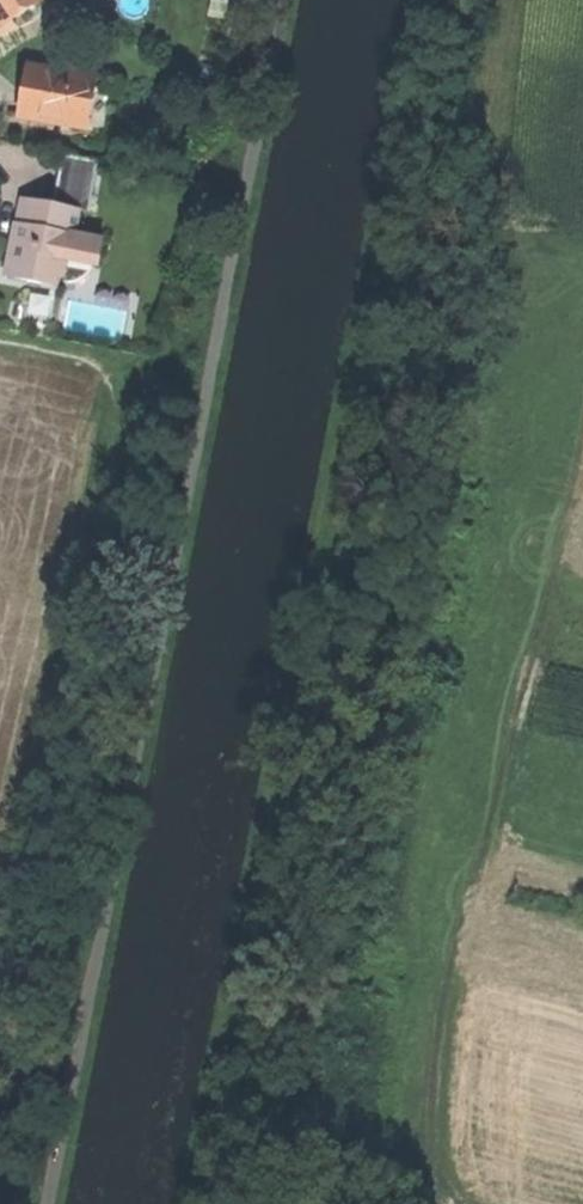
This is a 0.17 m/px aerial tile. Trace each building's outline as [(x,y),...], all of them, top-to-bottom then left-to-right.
[(40,0),(0,0),(0,22),(3,26),(40,0)] [(23,93),(19,115),(86,127),(95,78),(27,67),(23,93)] [(53,205),(78,210),(87,212),(97,162),(63,155),(53,205)] [(26,200),(21,226),(73,236),(78,210),(53,205),(26,200)] [(73,236),(21,226),(20,230),(19,234),(14,233),(5,277),(40,284),(41,278),(64,283),(81,278),(88,272),(90,265),(93,265),(98,257),(102,242),(73,236)] [(62,288),(64,283),(41,278),(40,284),(62,288)]
